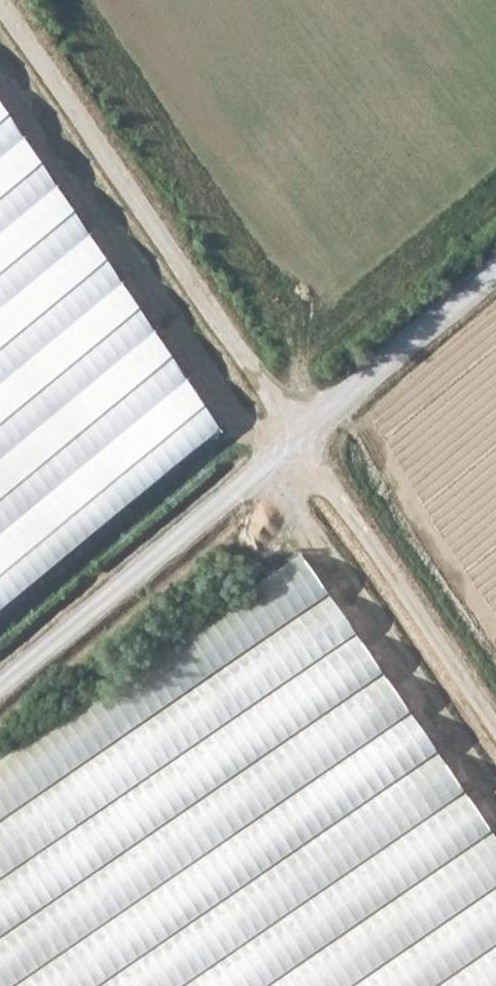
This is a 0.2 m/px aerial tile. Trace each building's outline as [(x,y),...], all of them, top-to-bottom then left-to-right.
[(0,112),(0,625),(224,444),(0,112)] [(291,556),(0,756),(0,985),(495,985),(495,853),(291,556)]
